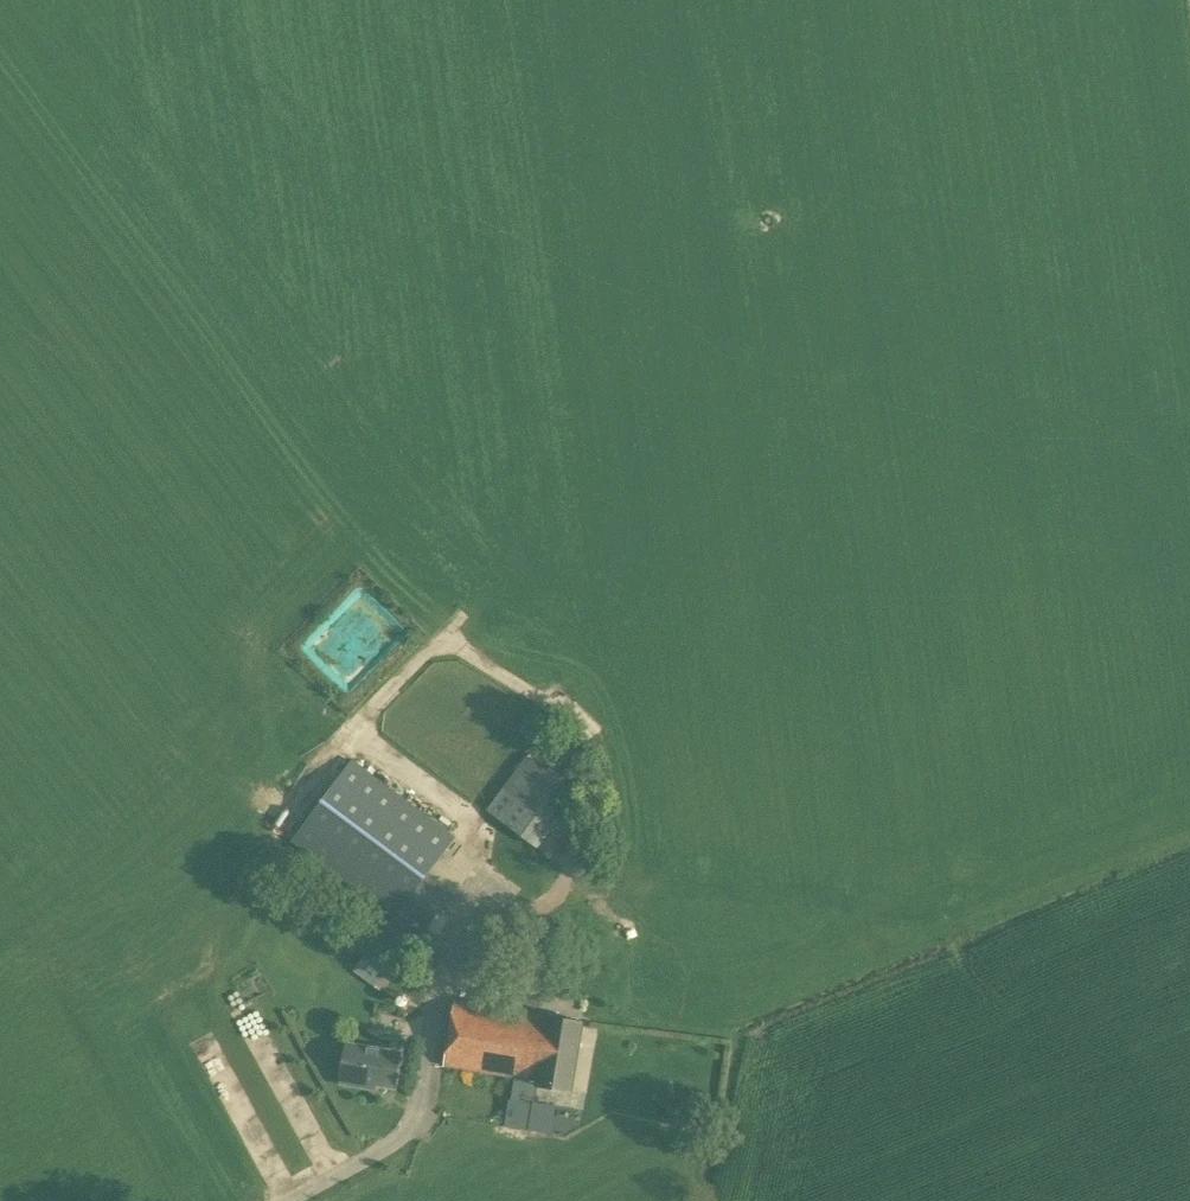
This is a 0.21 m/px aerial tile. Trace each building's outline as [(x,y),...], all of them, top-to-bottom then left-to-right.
[(501,791),(517,803),(478,855),(530,895),(569,839),(545,823),(573,786),(529,754),(501,791)] [(378,938),(366,958),(394,977),(452,895),(427,876),(456,837),(352,759),(291,841),(391,917),(378,938)] [(584,1022),(547,1016),(547,1014),(539,1013),(542,994),(523,990),(519,1009),(454,999),(443,1066),(514,1078),(511,1099),(440,1087),(435,1116),(531,1132),(538,1086),(573,1091),(584,1022)] [(395,1089),(401,1052),(346,1043),(340,1084),(363,1088),(364,1084),(395,1089)] [(538,1087),(536,1100),(557,1103),(559,1090),(538,1087)]
